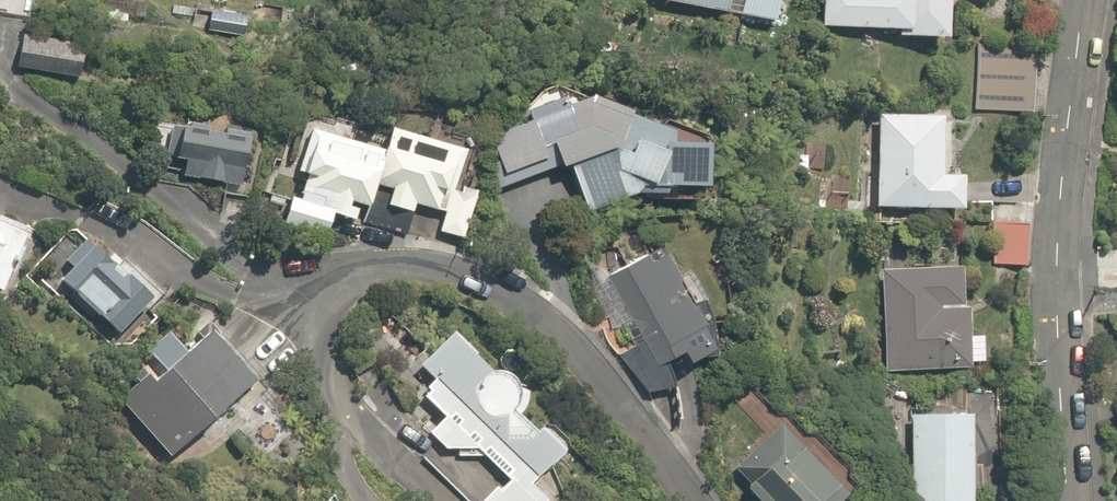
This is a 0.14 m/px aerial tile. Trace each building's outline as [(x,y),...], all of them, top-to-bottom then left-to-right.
[(794,0),(654,0),(654,4),(786,34),(794,0)] [(964,49),(968,0),(825,0),(823,26),(897,32),(896,44),(964,49)] [(252,18),(208,11),(205,30),(249,37),(252,18)] [(20,69),(88,79),(91,57),(81,56),(82,44),(25,36),(20,69)] [(1037,43),(971,42),(970,116),(1036,117),(1037,43)] [(717,205),(721,156),(609,103),(497,137),(511,183),(562,168),(565,179),(576,175),(590,222),(664,200),(717,205)] [(872,208),(972,212),(974,185),(950,184),(953,117),(877,114),(872,208)] [(398,133),(392,153),(384,151),(389,134),(363,126),(357,146),(313,132),(301,173),(312,177),(304,202),(296,200),(289,222),(339,237),(344,221),(362,226),(367,210),(379,214),(386,192),(395,195),(390,211),(416,219),(420,207),(445,215),(439,235),(462,242),(468,221),(479,225),(487,198),(460,190),(470,155),(398,133)] [(213,192),(232,195),(255,168),(258,149),(170,136),(166,162),(183,165),(180,181),(214,186),(213,192)] [(6,298),(36,223),(0,209),(0,296),(6,298)] [(1030,225),(984,222),(981,262),(1027,266),(1030,225)] [(102,258),(78,234),(58,254),(68,264),(57,274),(116,334),(154,297),(109,251),(102,258)] [(702,309),(665,241),(606,274),(645,344),(621,357),(648,407),(684,387),(680,379),(735,349),(710,305),(702,309)] [(973,338),(974,274),(881,272),(878,370),(992,373),(993,339),(973,338)] [(578,458),(468,331),(425,368),(438,383),(422,396),(448,426),(435,438),(457,463),(471,451),(482,463),(489,458),(511,483),(490,500),(547,500),(539,492),(578,458)] [(266,386),(222,336),(160,390),(151,381),(123,406),(175,466),(266,386)] [(190,358),(178,340),(150,359),(163,377),(190,358)] [(892,500),(979,500),(984,415),(911,412),(908,480),(893,479),(892,500)] [(785,423),(733,468),(753,492),(747,496),(752,500),(852,500),(785,423)]
